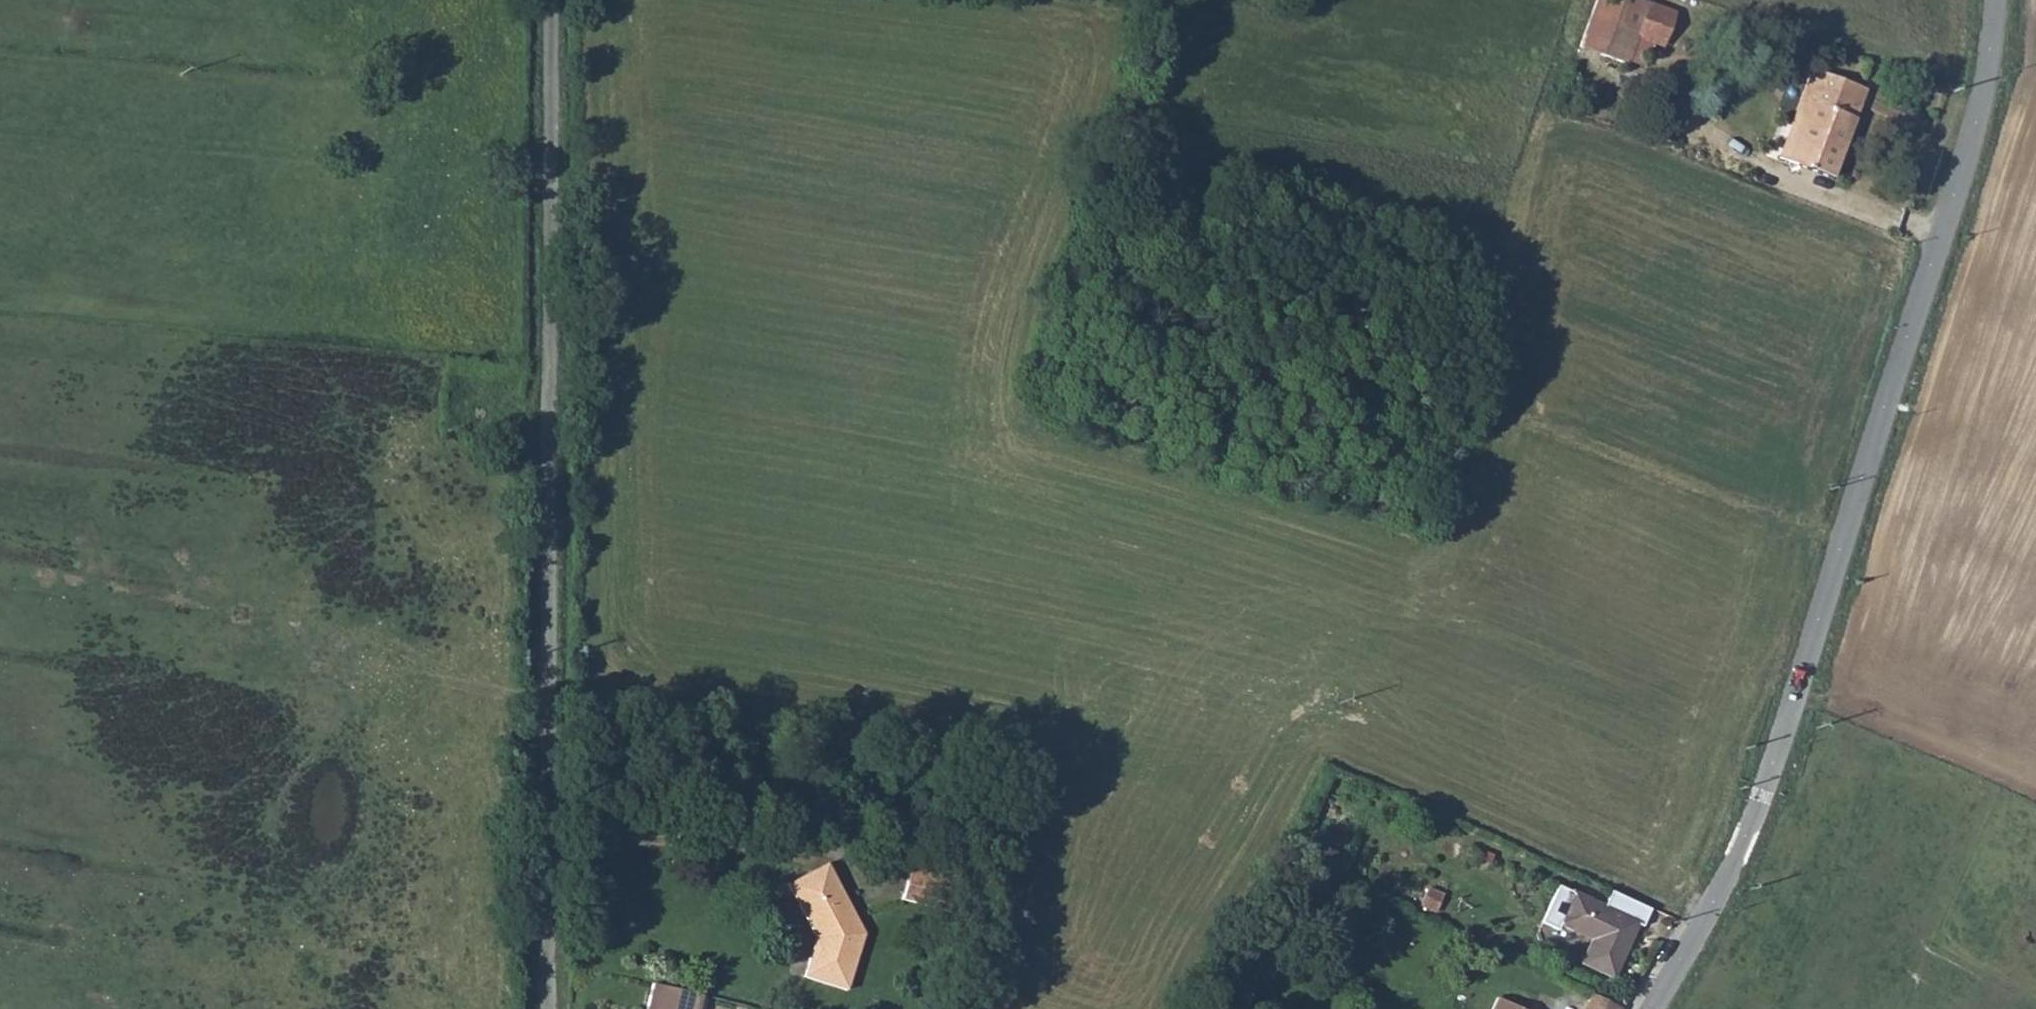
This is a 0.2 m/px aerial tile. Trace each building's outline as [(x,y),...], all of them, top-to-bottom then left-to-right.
[(1622,1),(1618,0),(1596,0),(1579,47),(1627,65),(1638,38),(1659,46),(1671,12),(1639,0),(1622,0),(1622,1)] [(1796,165),(1831,179),(1864,89),(1819,72),(1817,79),(1784,161),(1796,165)] [(1817,79),(1810,76),(1779,159),(1784,161),(1817,79)] [(910,871),(958,883),(960,874),(912,862),(910,871)] [(828,864),(788,885),(817,939),(805,977),(847,990),(865,935),(828,864)] [(910,871),(902,900),(951,912),(958,883),(910,871)] [(1611,892),(1604,908),(1558,887),(1541,923),(1557,931),(1560,925),(1593,940),(1582,964),(1612,978),(1637,925),(1643,927),(1651,909),(1611,892)] [(703,997),(653,985),(647,1008),(700,1008),(703,997)] [(1585,1008),(1621,1008),(1622,1008),(1593,994),(1585,1008)] [(1497,998),(1492,1008),(1520,1008),(1497,998)]
